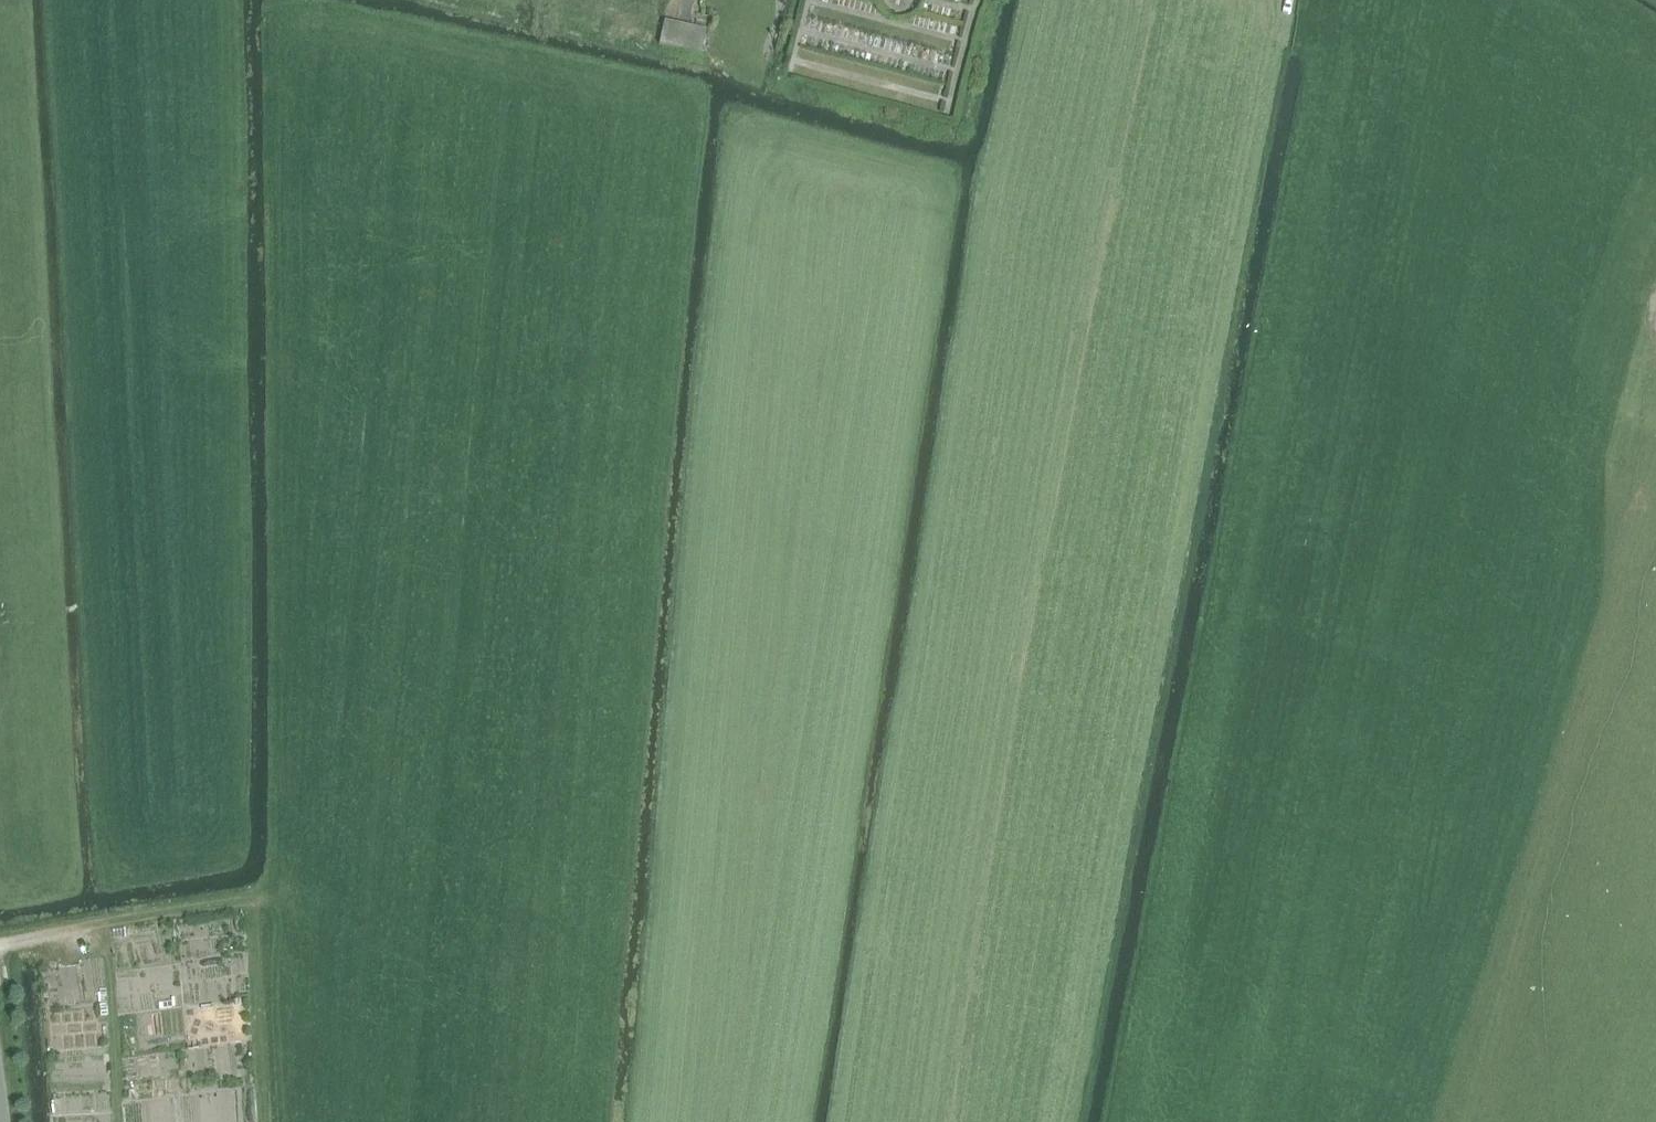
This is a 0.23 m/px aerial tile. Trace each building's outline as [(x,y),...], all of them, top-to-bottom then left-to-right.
[(664,21),(659,43),(702,52),(706,30),(664,21)] [(169,925),(115,927),(117,1000),(156,999),(156,1003),(172,1003),(169,925)] [(181,956),(181,975),(207,975),(207,992),(221,992),(221,970),(233,970),(233,956),(181,956)] [(93,1003),(46,1006),(50,1070),(64,1069),(64,1064),(75,1064),(75,1052),(96,1050),(93,1003)] [(129,1043),(141,1043),(142,1017),(130,1017),(129,1043)] [(91,1084),(106,1077),(95,1053),(88,1057),(93,1069),(86,1073),(91,1084)]
